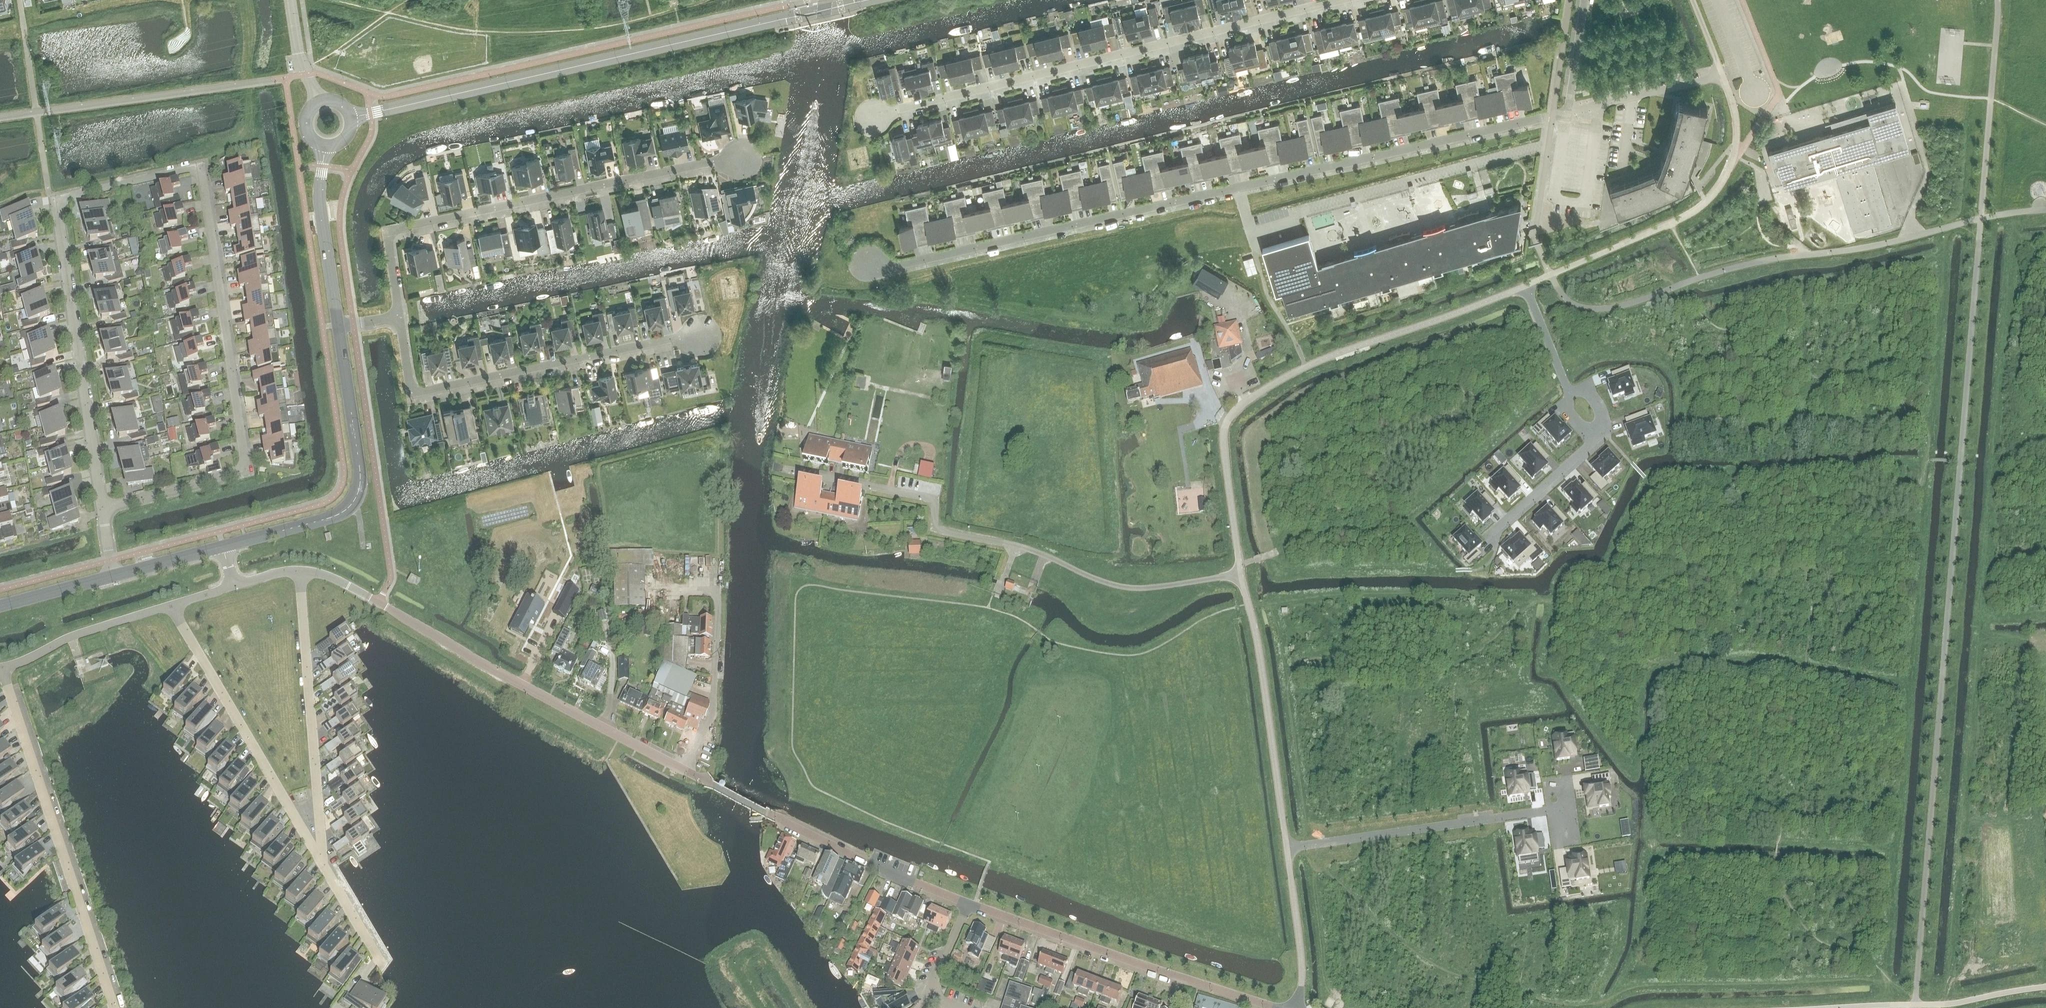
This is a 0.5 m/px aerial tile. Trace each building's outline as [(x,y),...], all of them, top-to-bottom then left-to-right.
[(809,26),(809,27),(810,28),(811,28),(813,28),(815,27),(816,26),(816,24),(819,0),(812,0),(809,26)] [(1202,0),(1190,0),(1182,2),(1188,26),(1195,24),(1195,23),(1201,22),(1198,11),(1205,9),(1202,0)] [(1211,8),(1219,6),(1221,16),(1227,15),(1227,16),(1234,15),(1231,0),(1209,0),(1211,8)] [(1234,15),(1241,13),(1241,12),(1246,10),(1244,0),(1231,0),(1234,15)] [(1410,6),(1410,7),(1403,9),(1407,26),(1414,25),(1415,29),(1428,26),(1422,0),(1415,0),(1414,0),(1415,5),(1410,6)] [(1428,26),(1448,21),(1443,0),(1438,0),(1435,1),(1435,0),(1430,1),(1429,0),(1422,0),(1428,26)] [(1453,20),(1472,15),(1469,0),(1448,0),(1453,20)] [(1490,0),(1469,0),(1472,15),(1473,15),(1472,10),(1491,6),(1490,0)] [(1513,0),(1494,0),(1497,10),(1503,8),(1503,6),(1514,3),(1513,0)] [(1188,26),(1182,2),(1163,7),(1166,19),(1173,17),(1175,28),(1181,26),(1181,28),(1188,26)] [(1159,23),(1155,7),(1149,8),(1150,13),(1136,16),(1140,34),(1152,31),(1151,25),(1159,23)] [(1385,12),(1384,8),(1377,10),(1384,37),(1396,34),(1394,25),(1401,23),(1398,10),(1391,12),(1391,11),(1385,12)] [(1384,37),(1377,10),(1369,11),(1371,16),(1365,17),(1366,18),(1358,20),(1363,37),(1382,33),(1383,37),(1384,37)] [(1121,15),(1114,17),(1118,33),(1127,31),(1128,37),(1140,34),(1136,16),(1122,20),(1121,15)] [(1340,19),(1332,20),(1339,48),(1359,43),(1354,21),(1346,23),(1346,22),(1341,23),(1340,19)] [(1339,48),(1332,20),(1325,22),(1326,27),(1321,28),(1321,29),(1314,31),(1319,53),(1339,48)] [(1115,34),(1112,22),(1092,27),(1096,45),(1108,42),(1107,36),(1115,34)] [(1096,45),(1092,27),(1071,32),(1074,44),(1083,42),(1084,48),(1096,45)] [(1295,30),(1288,31),(1294,54),(1313,49),(1309,32),(1302,34),(1302,33),(1296,34),(1295,30)] [(1294,54),(1288,31),(1281,33),(1282,38),(1276,39),(1277,40),(1269,42),(1274,59),(1294,54)] [(1071,45),(1068,33),(1047,38),(1052,56),(1064,53),(1062,47),(1071,45)] [(1052,56),(1047,38),(1027,43),(1030,55),(1038,53),(1040,59),(1052,56)] [(1257,53),(1254,42),(1249,43),(1249,42),(1241,44),(1247,68),(1259,65),(1260,68),(1267,66),(1264,51),(1257,53)] [(1027,56),(1024,44),(1003,49),(1008,67),(1020,64),(1018,58),(1027,56)] [(1225,61),(1229,75),(1236,74),(1235,71),(1247,68),(1241,44),(1234,46),(1235,47),(1229,48),(1232,59),(1225,61)] [(1008,67),(1003,49),(982,54),(985,66),(994,64),(996,70),(1008,67)] [(1203,55),(1203,54),(1196,55),(1202,79),(1221,75),(1218,62),(1211,64),(1208,53),(1203,55)] [(980,55),(959,60),(963,78),(975,75),(974,69),(983,67),(980,55)] [(1202,79),(1196,55),(1188,57),(1189,58),(1183,60),(1186,70),(1179,72),(1182,84),(1202,79)] [(963,78),(959,60),(938,65),(941,77),(950,75),(951,81),(963,78)] [(916,68),(922,92),(929,90),(929,89),(934,88),(931,77),(937,76),(933,61),(922,64),(923,68),(917,70),(916,68)] [(1157,69),(1156,64),(1148,66),(1154,89),(1174,84),(1170,66),(1162,68),(1162,67),(1157,69)] [(893,91),(894,91),(892,80),(898,79),(895,66),(876,71),(879,80),(877,81),(878,87),(880,87),(882,94),(884,93),(884,95),(893,93),(893,91)] [(1154,89),(1148,66),(1141,68),(1142,72),(1137,74),(1130,76),(1134,94),(1154,89)] [(904,68),(898,70),(901,84),(907,83),(909,94),(914,92),(915,94),(922,92),(916,68),(905,70),(904,68)] [(1506,72),(1504,73),(1512,109),(1521,107),(1521,104),(1532,102),(1528,84),(1518,87),(1514,70),(1506,72)] [(1498,91),(1489,93),(1493,111),(1503,108),(1504,111),(1512,109),(1504,73),(1502,73),(1494,75),(1498,91)] [(1113,80),(1111,75),(1104,77),(1110,100),(1122,97),(1121,92),(1129,90),(1125,77),(1118,79),(1118,78),(1113,80)] [(1110,100),(1104,77),(1097,79),(1098,83),(1093,85),(1086,87),(1089,100),(1096,98),(1097,103),(1110,100)] [(1468,81),(1466,82),(1474,118),(1483,116),(1482,113),(1493,111),(1489,93),(1480,95),(1476,79),(1468,81)] [(1459,100),(1450,102),(1454,119),(1465,117),(1465,120),(1474,118),(1466,82),(1463,82),(1455,84),(1459,100)] [(1068,91),(1067,86),(1060,88),(1065,111),(1078,108),(1077,103),(1084,101),(1081,88),(1074,90),(1073,89),(1068,91)] [(1065,111),(1060,88),(1052,90),(1053,94),(1048,96),(1041,98),(1044,111),(1052,109),(1053,114),(1065,111)] [(1429,90),(1427,90),(1435,127),(1444,125),(1443,122),(1454,119),(1450,102),(1441,104),(1437,88),(1429,90)] [(1420,109),(1411,111),(1415,128),(1426,126),(1427,128),(1435,127),(1427,90),(1417,93),(1420,109)] [(1024,102),(1023,97),(1015,99),(1021,122),(1034,119),(1032,114),(1040,112),(1036,99),(1029,101),(1029,100),(1024,102)] [(1399,97),(1388,99),(1397,135),(1405,133),(1405,131),(1415,128),(1411,111),(1402,113),(1399,97)] [(765,109),(766,109),(767,101),(755,99),(754,98),(732,103),(733,103),(735,103),(739,121),(759,117),(758,116),(764,116),(765,109)] [(1021,122),(1015,99),(1008,101),(1009,105),(1004,107),(997,109),(1000,122),(1007,120),(1008,125),(1021,122)] [(1382,118),(1373,120),(1377,137),(1388,135),(1388,137),(1397,135),(1388,99),(1378,102),(1382,118)] [(1610,187),(1618,215),(1627,212),(1634,210),(1641,207),(1643,206),(1649,204),(1657,201),(1664,198),(1670,195),(1678,191),(1686,187),(1693,184),(1694,184),(1688,172),(1689,168),(1691,164),(1694,155),(1697,145),(1699,139),(1701,132),(1703,123),(1705,124),(1705,123),(1703,123),(1705,114),(1707,107),(1679,101),(1678,103),(1676,111),(1675,116),(1671,130),(1667,145),(1661,160),(1661,161),(1658,169),(1652,172),(1639,177),(1625,182),(1620,184),(1611,187),(1610,187)] [(1778,165),(1779,168),(1784,188),(1835,172),(1853,232),(1876,225),(1877,229),(1872,231),(1892,226),(1872,161),(1909,150),(1895,103),(1825,124),(1825,125),(1830,123),(1833,132),(1769,151),(1774,171),(1775,171),(1774,166),(1778,165)] [(719,132),(729,130),(723,104),(710,107),(712,117),(710,120),(700,122),(703,139),(720,135),(719,132)] [(1360,106),(1350,108),(1358,144),(1367,142),(1366,139),(1377,137),(1373,120),(1364,122),(1360,106)] [(978,108),(971,110),(977,133),(989,130),(988,125),(995,123),(992,110),(985,112),(985,111),(979,113),(978,108)] [(1343,127),(1334,129),(1338,146),(1349,143),(1350,146),(1358,144),(1350,108),(1340,110),(1343,127)] [(960,118),(952,120),(956,133),(963,131),(964,136),(977,133),(971,110),(964,112),(965,116),(959,118),(960,118)] [(1319,154),(1320,154),(1320,153),(1328,151),(1327,148),(1338,146),(1334,129),(1325,131),(1322,115),(1311,117),(1319,154)] [(1315,155),(1307,118),(1305,118),(1296,120),(1300,137),(1291,139),(1295,156),(1305,153),(1306,156),(1315,154),(1315,155)] [(936,120),(929,121),(935,145),(946,143),(947,145),(954,143),(950,129),(944,130),(941,120),(937,121),(936,120)] [(917,125),(919,133),(913,135),(917,150),(935,145),(929,121),(922,123),(922,124),(917,125)] [(685,135),(691,133),(689,125),(683,126),(684,130),(660,135),(664,154),(672,152),(672,154),(681,152),(681,150),(688,149),(685,135)] [(1295,156),(1291,139),(1282,141),(1278,125),(1270,126),(1268,127),(1276,163),(1285,161),(1284,158),(1295,156)] [(1276,163),(1268,127),(1266,127),(1258,129),(1261,145),(1252,147),(1256,164),(1267,162),(1268,165),(1276,163)] [(1256,164),(1252,147),(1243,150),(1240,133),(1229,136),(1238,172),(1246,170),(1245,167),(1256,164)] [(896,151),(899,161),(917,157),(914,144),(908,146),(905,135),(904,135),(903,134),(894,136),(894,138),(893,138),(895,145),(893,146),(894,152),(896,151)] [(1238,172),(1229,136),(1219,138),(1223,154),(1214,156),(1218,173),(1228,171),(1229,174),(1238,172)] [(639,139),(623,142),(628,163),(644,160),(643,154),(654,152),(651,138),(640,141),(639,139)] [(1218,173),(1214,156),(1205,158),(1201,142),(1193,144),(1191,145),(1199,181),(1208,179),(1207,176),(1218,173)] [(614,159),(611,145),(601,148),(600,146),(586,149),(590,171),(605,168),(604,161),(614,159)] [(1199,181),(1191,145),(1189,145),(1180,147),(1184,163),(1175,165),(1179,182),(1190,180),(1190,183),(1199,181)] [(555,157),(559,177),(574,174),(573,168),(579,167),(575,148),(568,149),(569,154),(555,157)] [(1179,182),(1175,165),(1166,167),(1162,151),(1152,153),(1160,189),(1169,187),(1168,185),(1179,182)] [(1160,189),(1152,153),(1142,156),(1146,172),(1137,174),(1140,191),(1151,188),(1152,191),(1160,189)] [(1917,153),(1911,154),(1914,163),(1919,162),(1917,153)] [(530,183),(543,181),(539,159),(526,162),(527,165),(512,168),(515,184),(530,181),(530,183)] [(1140,191),(1137,174),(1128,176),(1124,160),(1113,162),(1122,199),(1122,198),(1130,196),(1130,193),(1140,191)] [(238,163),(227,167),(229,178),(224,179),(225,186),(252,182),(250,164),(239,165),(238,163)] [(1102,182),(1093,184),(1097,201),(1108,198),(1108,201),(1117,199),(1117,200),(1118,200),(1109,163),(1107,163),(1098,165),(1102,182)] [(1080,170),(1070,172),(1078,208),(1087,206),(1086,203),(1097,201),(1093,184),(1084,186),(1080,170)] [(462,172),(455,174),(456,178),(437,182),(439,191),(442,191),(445,202),(461,198),(459,191),(466,189),(462,172)] [(492,189),(492,192),(506,189),(503,173),(496,174),(496,172),(476,176),(479,191),(492,189)] [(1064,190),(1054,193),(1058,210),(1069,207),(1070,210),(1078,208),(1070,172),(1060,174),(1064,190)] [(420,200),(421,199),(420,193),(427,192),(424,176),(416,178),(417,184),(416,185),(414,185),(413,186),(411,186),(410,187),(409,188),(408,190),(407,191),(401,186),(396,192),(392,200),(405,206),(414,212),(422,201),(420,200)] [(1042,178),(1031,181),(1040,217),(1048,215),(1048,212),(1058,210),(1054,193),(1045,195),(1042,178)] [(164,185),(150,189),(156,210),(181,204),(178,194),(177,195),(178,197),(173,198),(170,188),(180,185),(179,185),(177,179),(164,182),(164,185)] [(1025,199),(1016,201),(1020,219),(1031,216),(1031,219),(1040,217),(1031,181),(1021,183),(1025,199)] [(252,182),(225,186),(226,193),(231,192),(233,203),(255,200),(252,182)] [(754,200),(754,198),(755,198),(753,187),(767,184),(766,183),(720,193),(727,225),(742,222),(741,219),(744,219),(744,218),(746,216),(747,215),(748,213),(750,211),(751,209),(751,208),(752,206),(753,205),(753,204),(754,202),(754,200)] [(695,215),(699,214),(700,217),(720,209),(716,187),(697,188),(697,191),(691,192),(695,215)] [(995,189),(993,190),(1001,226),(1010,224),(1009,221),(1020,219),(1016,201),(1007,203),(1003,187),(995,189)] [(986,208),(977,210),(981,227),(992,225),(993,228),(1001,226),(993,190),(991,190),(983,192),(986,208)] [(651,200),(656,222),(669,220),(673,226),(680,222),(680,217),(675,195),(651,200)] [(964,196),(954,198),(963,235),(971,233),(970,230),(981,227),(977,210),(968,212),(964,196)] [(948,217),(939,219),(943,236),(953,234),(954,237),(963,235),(954,198),(944,201),(948,217)] [(229,215),(230,222),(258,218),(255,200),(233,203),(234,214),(229,215)] [(107,201),(81,208),(85,223),(83,223),(83,225),(83,226),(84,228),(84,230),(105,224),(103,213),(110,211),(107,201)] [(650,227),(651,227),(646,201),(632,204),(632,207),(627,208),(627,210),(623,211),(623,210),(622,210),(627,235),(643,232),(642,227),(650,226),(650,227)] [(1410,236),(1410,231),(1407,232),(1405,232),(1402,233),(1400,233),(1397,234),(1393,235),(1390,237),(1389,238),(1391,241),(1318,263),(1309,235),(1262,249),(1276,293),(1282,292),(1288,310),(1288,312),(1287,313),(1287,314),(1328,302),(1519,244),(1519,243),(1515,244),(1516,235),(1520,233),(1518,221),(1521,204),(1508,207),(1508,206),(1479,215),(1479,211),(1477,211),(1474,211),(1470,212),(1467,213),(1464,214),(1461,215),(1458,217),(1460,221),(1410,236)] [(32,218),(31,219),(27,205),(1,212),(3,222),(11,220),(14,231),(35,225),(34,223),(34,222),(33,220),(32,218)] [(184,212),(184,211),(183,211),(181,205),(168,209),(168,212),(154,215),(154,216),(155,216),(159,230),(177,225),(174,215),(184,212)] [(926,205),(916,207),(924,244),(933,242),(932,239),(943,236),(939,219),(930,221),(926,205)] [(127,209),(129,217),(135,215),(133,207),(127,209)] [(914,208),(905,210),(909,226),(900,228),(904,245),(915,243),(915,246),(924,244),(916,207),(914,208)] [(1791,229),(1797,227),(1792,208),(1786,209),(1791,229)] [(613,223),(605,224),(602,210),(588,213),(591,227),(589,228),(590,235),(593,234),(593,236),(602,234),(603,239),(616,236),(613,223)] [(554,228),(546,230),(551,252),(564,250),(563,245),(574,243),(573,241),(577,240),(575,231),(572,232),(569,217),(553,221),(554,228)] [(230,222),(231,229),(236,228),(238,239),(260,235),(258,218),(230,222)] [(729,232),(728,231),(727,225),(726,219),(719,221),(723,234),(729,232)] [(105,224),(84,230),(84,232),(85,233),(86,235),(87,237),(88,236),(90,241),(101,238),(102,244),(115,240),(110,223),(105,224)] [(515,231),(519,248),(536,245),(538,254),(549,252),(544,228),(536,229),(535,224),(521,227),(520,225),(513,227),(514,231),(515,231)] [(24,240),(36,237),(34,233),(36,232),(36,231),(36,229),(35,227),(35,225),(14,231),(17,242),(12,243),(13,249),(26,246),(24,240)] [(513,254),(511,245),(504,246),(500,231),(500,232),(479,236),(479,235),(478,236),(482,254),(482,253),(503,248),(505,256),(513,254)] [(188,239),(188,238),(187,238),(185,232),(172,236),(172,238),(158,242),(158,243),(159,243),(163,257),(181,252),(178,241),(188,239)] [(234,250),(235,258),(264,254),(263,253),(260,235),(238,239),(239,250),(234,250)] [(621,252),(620,246),(618,237),(609,239),(610,248),(612,254),(621,252)] [(129,240),(131,246),(138,244),(137,238),(129,240)] [(444,246),(449,266),(461,263),(463,269),(470,267),(470,266),(476,265),(474,256),(468,257),(464,239),(457,241),(457,244),(444,246)] [(89,262),(89,263),(89,264),(89,265),(89,266),(89,267),(89,268),(90,268),(90,269),(111,264),(118,262),(116,251),(113,251),(112,245),(99,249),(100,254),(89,257),(91,262),(89,262)] [(408,272),(408,273),(437,267),(434,251),(427,252),(426,247),(404,252),(404,253),(407,252),(408,259),(406,259),(408,265),(410,265),(411,271),(408,272)] [(38,258),(37,259),(35,254),(24,257),(23,251),(10,254),(12,260),(16,259),(19,270),(41,265),(40,263),(40,261),(39,259),(38,258)] [(1253,257),(1243,260),(1248,275),(1257,273),(1253,257)] [(167,283),(172,282),(173,287),(190,283),(188,278),(185,279),(182,268),(192,266),(192,265),(191,265),(189,259),(176,262),(176,265),(162,269),(162,270),(163,269),(167,283)] [(264,259),(241,262),(243,273),(238,274),(239,281),(267,277),(264,259)] [(111,264),(90,269),(91,273),(93,276),(94,275),(95,280),(107,277),(108,283),(121,279),(123,279),(118,262),(111,264)] [(40,272),(42,272),(42,268),(41,265),(19,270),(22,282),(18,283),(19,289),(32,285),(30,280),(34,279),(41,277),(40,272)] [(1202,267),(1192,284),(1218,299),(1228,282),(1202,267)] [(267,277),(239,281),(240,288),(245,287),(247,298),(270,295),(267,277)] [(13,284),(0,288),(0,295),(0,296),(15,291),(13,284)] [(106,294),(95,297),(96,301),(95,302),(95,303),(95,305),(95,307),(96,309),(117,303),(114,292),(119,291),(117,285),(105,288),(106,294)] [(180,292),(166,296),(166,297),(167,296),(171,310),(189,305),(186,295),(196,292),(196,291),(195,292),(193,285),(180,289),(180,292)] [(690,309),(693,308),(692,302),(693,301),(692,297),(691,297),(689,291),(679,293),(678,286),(667,289),(672,310),(675,310),(678,311),(681,311),(682,313),(691,311),(690,309)] [(44,297),(43,298),(41,293),(29,297),(27,291),(16,294),(18,300),(22,298),(25,310),(47,304),(46,303),(46,301),(45,299),(44,297)] [(243,310),(244,317),(272,312),(270,295),(247,298),(248,309),(243,310)] [(655,305),(645,307),(649,325),(652,324),(652,326),(661,324),(661,322),(664,322),(663,319),(669,318),(665,296),(654,299),(655,305)] [(100,315),(101,320),(112,316),(114,322),(127,319),(125,313),(120,314),(117,303),(96,309),(96,311),(97,312),(98,314),(99,316),(100,315)] [(46,311),(48,311),(48,309),(47,307),(47,305),(47,304),(25,310),(28,321),(22,323),(23,329),(38,325),(36,319),(47,316),(46,311)] [(615,311),(607,313),(611,330),(617,328),(618,332),(621,331),(621,333),(630,331),(630,329),(633,328),(632,326),(638,325),(634,307),(628,308),(628,311),(615,314),(615,311)] [(171,323),(175,337),(176,342),(194,337),(190,322),(200,319),(200,318),(199,318),(197,312),(184,316),(184,319),(170,322),(170,323),(171,323)] [(272,312),(244,317),(245,324),(250,323),(252,334),(275,330),(272,312)] [(602,334),(608,333),(603,312),(592,314),(594,320),(584,323),(587,340),(590,339),(591,342),(600,340),(599,338),(602,337),(602,334)] [(562,327),(552,329),(556,346),(559,346),(560,348),(568,346),(568,344),(571,343),(570,341),(577,340),(572,318),(561,320),(562,327)] [(521,333),(522,340),(521,340),(522,345),(523,344),(525,351),(528,350),(528,352),(537,351),(537,348),(540,348),(539,345),(545,344),(541,322),(530,325),(531,331),(521,333)] [(112,333),(101,336),(102,341),(101,341),(101,343),(101,345),(101,346),(102,348),(123,342),(120,331),(125,330),(123,324),(111,327),(112,333)] [(1236,324),(1216,328),(1220,348),(1227,346),(1231,363),(1242,354),(1236,324)] [(48,337),(47,333),(36,336),(34,330),(20,334),(21,340),(23,339),(26,350),(53,343),(52,342),(51,340),(51,338),(50,337),(48,337)] [(248,345),(249,352),(278,348),(275,330),(252,334),(254,345),(248,345)] [(504,336),(505,339),(490,342),(492,349),(490,349),(491,353),(493,353),(494,360),(497,359),(498,361),(506,359),(506,357),(509,356),(508,354),(515,353),(511,335),(504,336)] [(466,366),(475,364),(474,362),(477,361),(477,359),(483,357),(479,336),(467,338),(469,345),(459,347),(463,364),(466,364),(466,366)] [(194,348),(204,346),(204,345),(203,345),(201,339),(188,343),(188,345),(174,349),(174,350),(175,350),(179,364),(197,359),(194,348)] [(104,355),(106,354),(107,359),(118,356),(120,362),(132,358),(131,352),(126,354),(123,342),(102,348),(102,350),(103,352),(104,353),(104,355)] [(42,358),(53,355),(52,351),(54,351),(54,349),(53,347),(53,345),(53,343),(26,350),(31,368),(44,364),(42,358)] [(431,368),(431,371),(435,370),(435,372),(444,370),(443,368),(446,368),(446,365),(452,364),(448,346),(442,348),(442,350),(429,353),(429,351),(421,352),(425,369),(431,368)] [(256,358),(257,370),(280,366),(278,348),(249,352),(250,359),(256,358)] [(1125,392),(1128,402),(1154,396),(1154,398),(1203,385),(1195,358),(1193,358),(1191,349),(1137,363),(1142,381),(1134,383),(1135,389),(1125,392)] [(117,367),(118,373),(107,376),(108,380),(107,380),(107,382),(107,384),(107,386),(107,388),(129,382),(126,371),(131,369),(129,363),(117,367)] [(681,389),(683,388),(685,395),(698,392),(697,388),(709,386),(706,372),(699,373),(697,365),(690,366),(690,365),(684,366),(684,367),(677,369),(677,371),(664,374),(667,388),(680,385),(681,389)] [(198,375),(207,373),(208,373),(208,372),(207,372),(205,366),(192,369),(192,372),(178,376),(178,377),(179,376),(183,390),(190,389),(190,391),(199,389),(198,386),(201,386),(198,375)] [(659,395),(663,394),(659,377),(652,378),(649,368),(622,374),(622,375),(627,374),(630,390),(626,391),(647,387),(649,397),(653,396),(659,395)] [(1614,381),(1609,383),(1611,388),(1610,389),(1613,398),(1624,394),(1626,397),(1633,394),(1632,391),(1634,390),(1629,377),(1631,376),(1628,368),(1611,374),(1614,381)] [(56,376),(54,377),(53,372),(42,375),(40,369),(28,372),(29,378),(34,377),(37,388),(59,383),(58,381),(57,379),(57,378),(56,376)] [(281,371),(253,376),(254,383),(259,382),(261,393),(283,390),(281,372),(281,371)] [(603,399),(617,396),(613,376),(599,379),(600,385),(591,387),(594,399),(603,397),(603,399)] [(126,401),(138,398),(137,392),(132,393),(129,382),(107,388),(108,389),(109,391),(109,393),(110,394),(112,394),(113,398),(124,395),(126,401)] [(59,395),(58,390),(59,390),(59,388),(59,386),(59,384),(59,383),(37,388),(40,400),(35,401),(37,407),(49,404),(48,398),(59,395)] [(555,390),(559,409),(564,408),(565,410),(575,408),(575,406),(582,404),(578,386),(571,387),(571,385),(560,387),(560,389),(555,390)] [(257,405),(258,412),(286,407),(283,390),(261,393),(262,404),(257,405)] [(542,421),(549,419),(544,392),(534,394),(534,393),(527,394),(527,396),(518,398),(524,425),(531,423),(530,418),(541,416),(542,421)] [(211,399),(209,393),(196,396),(196,399),(182,403),(182,404),(183,403),(187,417),(193,415),(194,418),(203,415),(202,413),(205,413),(202,402),(212,399),(211,399)] [(153,398),(155,406),(163,404),(160,396),(153,398)] [(113,415),(114,420),(112,420),(112,422),(113,423),(113,425),(113,427),(135,421),(132,410),(137,409),(135,403),(122,406),(124,412),(113,415)] [(459,440),(477,436),(471,406),(453,410),(443,412),(449,441),(459,439),(459,440)] [(500,407),(493,408),(493,409),(485,410),(490,433),(497,431),(498,432),(504,430),(512,428),(507,406),(500,407)] [(286,407),(258,412),(259,419),(264,418),(266,429),(289,425),(286,407)] [(62,415),(60,416),(59,411),(48,414),(46,408),(33,412),(35,418),(40,417),(43,428),(64,422),(64,420),(63,419),(62,417),(62,415)] [(1647,412),(1625,420),(1628,428),(1626,429),(1633,447),(1645,443),(1643,438),(1655,434),(1650,420),(1647,412)] [(432,414),(408,419),(410,426),(409,426),(411,436),(412,436),(413,443),(420,442),(420,443),(430,440),(430,439),(437,438),(433,423),(432,414)] [(1548,416),(1533,429),(1538,435),(1544,430),(1558,446),(1564,441),(1565,442),(1570,438),(1569,436),(1570,435),(1564,427),(1563,428),(1555,419),(1553,421),(1548,416)] [(206,429),(215,426),(216,426),(216,425),(215,425),(213,419),(200,423),(200,426),(186,429),(186,430),(187,430),(191,444),(209,439),(206,429)] [(118,433),(119,438),(130,435),(132,441),(146,437),(144,431),(138,432),(135,421),(113,427),(114,429),(114,430),(115,432),(116,434),(118,433)] [(65,434),(64,429),(65,429),(65,428),(65,426),(65,424),(64,422),(43,428),(46,439),(39,441),(41,447),(55,443),(54,437),(65,434)] [(262,440),(263,447),(291,443),(289,425),(266,429),(268,440),(262,440)] [(177,441),(176,428),(168,429),(170,442),(177,441)] [(808,440),(804,460),(803,460),(829,465),(828,465),(829,460),(836,462),(835,467),(836,467),(840,444),(841,441),(809,435),(808,440)] [(842,468),(868,473),(867,473),(871,452),(872,448),(841,441),(840,444),(836,467),(837,462),(844,463),(844,468),(842,467),(842,468)] [(119,465),(119,466),(141,461),(150,458),(147,447),(144,448),(142,442),(128,446),(130,451),(119,454),(120,459),(118,459),(118,460),(118,462),(119,463),(119,464),(119,465)] [(270,453),(271,465),(283,466),(283,463),(293,461),(292,453),(291,443),(263,447),(264,454),(270,453)] [(1530,448),(1519,458),(1527,467),(1524,470),(1532,480),(1534,478),(1535,479),(1542,474),(1540,472),(1547,466),(1543,462),(1548,458),(1536,444),(1531,449),(1530,448)] [(210,456),(220,453),(220,452),(219,452),(217,446),(204,450),(204,452),(185,457),(188,468),(199,468),(199,470),(206,468),(208,474),(220,471),(218,462),(218,463),(218,464),(212,465),(210,456)] [(67,455),(66,455),(65,451),(54,454),(52,448),(37,452),(39,458),(46,456),(49,467),(70,461),(70,460),(69,458),(68,456),(67,455)] [(1596,473),(1590,479),(1601,491),(1608,485),(1603,480),(1619,465),(1608,453),(1601,460),(1601,461),(1592,469),(1596,473)] [(71,473),(70,469),(71,469),(71,467),(71,465),(71,464),(70,462),(70,461),(49,467),(52,478),(45,480),(47,486),(61,482),(60,476),(71,473)] [(122,473),(124,472),(127,487),(154,480),(151,470),(144,472),(141,461),(119,466),(120,468),(120,470),(121,472),(122,473)] [(935,466),(921,462),(918,476),(931,479),(935,466)] [(0,466),(0,488),(11,485),(6,465),(0,466)] [(1493,483),(1491,486),(1496,492),(1499,489),(1509,500),(1516,494),(1515,493),(1519,490),(1515,486),(1521,481),(1509,468),(1504,473),(1503,472),(1492,482),(1493,483)] [(826,514),(831,490),(830,495),(822,494),(823,489),(824,490),(824,489),(798,484),(799,485),(795,505),(794,509),(826,516),(826,514)] [(1572,487),(1564,494),(1574,505),(1572,507),(1577,513),(1580,511),(1581,512),(1592,502),(1597,497),(1585,484),(1580,488),(1576,485),(1573,488),(1572,487)] [(72,494),(71,495),(69,490),(58,493),(57,488),(42,491),(44,497),(51,496),(54,507),(75,501),(75,500),(74,497),(73,496),(72,494)] [(0,492),(0,513),(3,513),(4,514),(12,512),(7,491),(8,490),(0,492)] [(831,490),(826,514),(826,516),(857,522),(858,518),(862,497),(863,498),(863,497),(838,492),(839,493),(838,497),(830,495),(831,490)] [(1467,507),(1465,509),(1470,515),(1473,513),(1483,524),(1490,517),(1489,516),(1493,513),(1489,509),(1494,504),(1485,494),(1480,498),(1477,495),(1466,505),(1467,507)] [(74,508),(76,508),(76,507),(76,505),(75,503),(75,501),(54,507),(56,518),(49,519),(52,530),(78,523),(74,508)] [(1607,506),(1602,511),(1605,515),(1610,510),(1607,506)] [(1547,509),(1532,522),(1540,531),(1544,527),(1551,536),(1562,526),(1561,525),(1566,520),(1556,508),(1550,513),(1547,509)] [(17,538),(14,525),(12,525),(10,516),(12,515),(0,518),(0,542),(17,538)] [(1465,530),(1454,540),(1468,556),(1464,560),(1469,565),(1481,554),(1476,549),(1481,545),(1474,538),(1473,539),(1465,530)] [(1577,531),(1573,535),(1578,540),(1582,536),(1577,531)] [(1510,544),(1502,551),(1504,552),(1502,554),(1507,559),(1508,557),(1513,563),(1514,562),(1524,553),(1529,559),(1532,562),(1543,553),(1528,537),(1523,541),(1519,537),(1510,545),(1510,544)] [(920,543),(909,543),(910,552),(920,551),(920,543)] [(611,568),(614,568),(645,568),(653,568),(653,551),(611,551),(611,568)] [(1519,567),(1529,559),(1524,553),(1514,562),(1519,567)] [(1536,562),(1532,566),(1537,572),(1541,568),(1536,562)] [(615,607),(646,608),(645,568),(614,568),(615,607)] [(566,573),(568,582),(579,580),(577,571),(566,573)] [(420,580),(411,574),(407,581),(416,587),(420,580)] [(1012,591),(1013,590),(1015,582),(1008,580),(1005,589),(1012,591)] [(568,585),(554,613),(566,619),(580,591),(568,585)] [(593,585),(590,590),(594,592),(594,594),(596,595),(600,589),(593,585)] [(543,604),(542,605),(535,601),(534,604),(532,603),(533,602),(529,600),(528,601),(524,599),(509,629),(511,630),(511,629),(523,636),(523,637),(524,637),(528,628),(527,627),(529,622),(531,623),(534,625),(544,605),(543,604)] [(603,611),(598,612),(600,622),(606,621),(603,611)] [(689,615),(682,615),(682,627),(686,627),(691,627),(690,635),(699,635),(699,636),(710,637),(711,619),(700,618),(689,618),(689,615)] [(641,626),(640,635),(651,637),(652,628),(641,626)] [(682,633),(682,627),(665,626),(665,627),(663,661),(685,671),(688,656),(697,657),(697,658),(709,658),(710,643),(698,642),(698,639),(688,639),(682,639),(682,633)] [(336,648),(339,652),(339,653),(347,647),(344,642),(352,636),(346,627),(343,628),(342,627),(336,631),(337,632),(316,647),(320,653),(333,644),(336,648)] [(553,666),(569,675),(578,659),(561,650),(571,633),(563,629),(551,652),(558,655),(553,666)] [(337,668),(341,672),(341,673),(349,667),(345,662),(354,656),(347,647),(339,653),(339,652),(318,667),(322,673),(335,664),(337,668)] [(596,653),(589,651),(580,667),(580,668),(583,669),(578,679),(595,688),(604,670),(591,663),(596,653)] [(166,686),(163,690),(177,700),(181,689),(182,689),(180,687),(191,671),(181,665),(186,658),(170,679),(170,680),(168,679),(164,685),(166,686)] [(108,665),(106,659),(99,661),(99,662),(101,666),(101,668),(108,665)] [(618,659),(618,681),(620,681),(629,681),(629,659),(618,659)] [(663,661),(651,689),(652,689),(657,691),(657,692),(664,695),(672,699),(671,701),(673,703),(669,712),(664,722),(683,730),(686,725),(697,729),(701,718),(705,720),(709,710),(709,701),(692,695),(692,694),(688,693),(696,676),(685,671),(663,661)] [(339,688),(342,692),(342,693),(350,687),(347,682),(356,676),(349,667),(341,673),(341,672),(319,687),(323,693),(336,684),(339,688)] [(178,703),(174,709),(188,719),(193,708),(191,706),(202,690),(193,684),(197,677),(186,692),(178,703)] [(340,708),(344,712),(352,707),(349,702),(357,696),(350,687),(342,693),(342,692),(321,707),(325,713),(338,704),(340,708)] [(626,687),(619,701),(630,707),(642,712),(648,697),(637,692),(626,687)] [(177,700),(176,702),(178,703),(186,692),(181,689),(177,700)] [(648,697),(642,712),(650,716),(657,701),(658,699),(655,697),(657,692),(657,691),(652,689),(648,697)] [(664,695),(662,700),(669,704),(670,701),(672,699),(664,695)] [(208,696),(185,728),(199,738),(199,736),(201,737),(216,715),(211,712),(213,709),(204,703),(208,696)] [(657,701),(650,716),(659,719),(665,705),(657,701)] [(342,728),(345,732),(346,732),(354,727),(353,727),(350,722),(359,716),(352,706),(352,707),(344,712),(322,727),(327,733),(339,724),(342,728)] [(219,714),(196,747),(210,757),(215,745),(213,744),(224,728),(215,721),(220,715),(219,714)] [(344,748),(344,747),(347,752),(355,747),(352,742),(360,736),(354,726),(353,727),(354,727),(346,732),(345,732),(324,747),(328,753),(341,744),(344,748)] [(11,747),(3,739),(9,733),(0,741),(0,757),(11,747)] [(230,733),(207,766),(221,775),(226,764),(224,763),(235,747),(226,740),(231,734),(230,733)] [(1573,734),(1553,737),(1557,761),(1569,759),(1569,756),(1576,755),(1573,734)] [(345,767),(349,772),(357,767),(357,766),(353,762),(362,756),(355,746),(355,747),(347,752),(326,767),(330,773),(343,764),(345,768),(345,767)] [(241,752),(218,784),(232,794),(233,793),(234,793),(249,772),(244,769),(246,766),(237,759),(242,752),(241,752)] [(5,783),(3,781),(18,768),(10,760),(16,754),(11,758),(7,762),(0,768),(0,790),(5,783)] [(1598,763),(1584,765),(1585,772),(1599,770),(1598,763)] [(347,788),(347,787),(350,792),(358,787),(358,786),(355,782),(364,776),(357,766),(357,767),(349,772),(334,782),(329,786),(327,787),(331,793),(344,784),(347,788)] [(252,771),(229,803),(243,813),(248,802),(246,800),(258,785),(248,778),(253,771),(252,771)] [(1526,771),(1506,774),(1510,798),(1522,796),(1522,793),(1529,792),(1529,790),(1536,789),(1534,775),(1527,776),(1526,771)] [(0,795),(0,809),(5,814),(12,804),(10,802),(25,789),(17,781),(23,775),(22,775),(9,787),(0,795)] [(1609,775),(1592,777),(1594,786),(1584,788),(1585,797),(1587,796),(1588,807),(1599,806),(1599,807),(1608,806),(1607,799),(1610,798),(1608,785),(1610,785),(1609,775)] [(0,790),(0,795),(9,787),(5,783),(0,790)] [(346,804),(348,807),(349,807),(352,812),(360,807),(360,806),(357,802),(365,796),(359,786),(358,786),(358,787),(350,792),(341,799),(338,800),(329,807),(333,813),(346,804)] [(244,818),(240,822),(254,832),(260,821),(257,819),(269,804),(259,797),(264,790),(253,805),(244,818)] [(29,795),(0,822),(12,835),(19,825),(17,823),(31,810),(24,801),(30,796),(29,795)] [(243,813),(242,816),(244,818),(253,805),(248,802),(243,813)] [(348,824),(350,827),(354,832),(362,827),(362,826),(358,822),(367,816),(360,806),(360,807),(352,812),(330,827),(335,833),(348,824)] [(275,809),(252,841),(265,851),(271,840),(269,838),(280,822),(270,816),(275,809)] [(19,855),(24,847),(27,849),(39,838),(35,833),(38,831),(31,822),(37,817),(36,816),(7,843),(19,855)] [(354,832),(332,847),(336,853),(349,844),(352,847),(358,856),(366,851),(360,842),(369,836),(362,826),(362,827),(354,832)] [(286,828),(263,860),(277,870),(281,860),(283,862),(295,846),(294,846),(293,848),(289,845),(291,841),(281,835),(286,828)] [(1631,837),(1629,828),(1621,829),(1622,838),(1631,837)] [(1527,832),(1515,834),(1518,857),(1531,856),(1530,853),(1538,852),(1537,850),(1544,849),(1542,835),(1535,836),(1535,833),(1528,834),(1527,832)] [(766,862),(784,869),(779,879),(786,882),(795,862),(788,859),(796,840),(782,834),(774,853),(770,851),(766,862)] [(43,837),(14,864),(25,876),(33,866),(31,864),(45,851),(38,843),(44,837),(43,837)] [(297,846),(274,879),(288,889),(292,880),(294,881),(306,865),(305,865),(304,867),(300,863),(302,860),(293,853),(297,847),(297,846)] [(804,864),(805,861),(815,865),(820,854),(802,846),(795,860),(804,864)] [(826,853),(825,856),(820,867),(819,867),(813,881),(824,886),(823,889),(823,891),(823,893),(824,895),(825,897),(826,898),(827,899),(828,900),(831,894),(844,864),(843,863),(838,861),(839,859),(826,853)] [(1566,860),(1567,869),(1559,870),(1562,888),(1571,887),(1570,881),(1589,879),(1585,855),(1573,857),(1573,859),(1566,860)] [(853,881),(859,884),(865,870),(845,862),(844,864),(831,894),(845,900),(853,881)] [(308,865),(285,898),(299,907),(304,896),(302,895),(313,879),(304,872),(309,866),(308,865)] [(806,870),(803,877),(810,879),(813,872),(806,870)] [(299,912),(296,917),(310,926),(315,915),(313,914),(324,898),(315,891),(320,885),(319,884),(308,899),(299,912)] [(876,909),(870,921),(880,926),(886,914),(878,911),(879,908),(881,903),(876,901),(879,897),(871,893),(865,903),(876,909)] [(912,898),(902,894),(898,904),(893,916),(902,920),(912,898)] [(299,907),(297,911),(299,912),(308,899),(304,896),(299,907)] [(879,910),(885,912),(893,916),(898,904),(884,898),(879,910)] [(912,898),(902,920),(908,922),(911,916),(916,919),(923,903),(912,898)] [(35,926),(46,939),(53,929),(52,927),(60,920),(62,922),(67,918),(64,915),(66,914),(58,905),(64,900),(64,899),(43,918),(42,917),(37,921),(38,923),(35,926)] [(330,903),(307,935),(321,945),(326,934),(324,932),(335,917),(326,910),(331,903),(330,903)] [(931,931),(932,932),(942,910),(931,906),(924,922),(930,924),(927,930),(931,931)] [(819,909),(818,909),(812,923),(817,925),(821,915),(824,908),(823,908),(822,908),(821,908),(820,908),(819,908),(819,909)] [(942,910),(932,932),(937,934),(939,928),(944,931),(952,915),(942,910)] [(845,928),(850,917),(843,914),(838,924),(845,928)] [(41,947),(55,962),(64,953),(59,948),(73,935),(65,926),(71,921),(71,920),(57,933),(46,943),(41,947)] [(864,932),(874,937),(876,938),(879,934),(881,935),(882,935),(883,935),(884,935),(885,933),(887,930),(880,927),(880,926),(870,921),(864,932)] [(323,948),(318,954),(332,964),(337,953),(335,951),(346,936),(337,929),(342,922),(341,922),(331,937),(323,948)] [(978,959),(982,950),(988,936),(984,934),(986,929),(974,924),(966,943),(972,946),(968,955),(978,959)] [(46,939),(44,941),(46,943),(57,933),(55,931),(53,929),(46,939)] [(868,951),(874,937),(864,932),(858,946),(868,951)] [(321,945),(320,947),(323,948),(331,937),(326,934),(321,945)] [(1001,960),(1006,962),(1015,940),(1004,936),(998,953),(1004,955),(1001,960)] [(1019,961),(1025,944),(1015,940),(1006,962),(1010,964),(1009,965),(1016,968),(1019,961)] [(78,941),(64,953),(55,962),(53,964),(48,968),(60,980),(67,970),(66,968),(80,955),(72,947),(78,941)] [(353,941),(330,973),(343,983),(344,981),(346,982),(361,960),(356,956),(358,955),(348,948),(353,941)] [(896,944),(894,948),(915,958),(920,948),(904,941),(901,946),(896,944)] [(858,946),(852,957),(868,964),(873,954),(858,946)] [(915,958),(894,948),(892,953),(897,955),(895,960),(911,967),(915,958)] [(1048,974),(1055,956),(1043,951),(1038,964),(1046,968),(1044,972),(1048,974)] [(956,952),(952,960),(959,963),(962,955),(956,952)] [(1055,956),(1048,974),(1052,976),(1054,971),(1063,974),(1068,961),(1055,956)] [(868,964),(852,957),(847,967),(857,972),(860,967),(865,970),(868,964)] [(911,967),(895,960),(893,965),(887,963),(885,968),(907,977),(911,967)] [(1021,960),(1014,979),(1023,982),(1030,963),(1021,960)] [(67,1001),(69,999),(70,1000),(88,983),(84,979),(87,976),(79,968),(85,962),(55,988),(67,1001)] [(907,977),(885,968),(883,972),(888,975),(886,980),(902,987),(907,977)] [(1085,992),(1092,974),(1081,970),(1074,988),(1085,992)] [(1096,996),(1103,978),(1092,974),(1085,992),(1096,996)] [(867,975),(864,982),(869,984),(870,983),(872,984),(877,986),(880,980),(867,975)] [(1041,976),(1038,984),(1044,986),(1047,978),(1041,976)] [(1043,991),(1041,996),(1044,997),(1047,995),(1048,992),(1050,988),(1051,988),(1053,981),(1047,978),(1044,986),(1043,990),(1042,991),(1043,991)] [(1106,1000),(1113,982),(1103,978),(1096,996),(1106,1000)] [(995,985),(981,979),(976,990),(991,996),(995,985)] [(343,1000),(354,1007),(381,1007),(383,1005),(386,1000),(360,981),(350,995),(345,991),(344,992),(347,994),(343,1000)] [(1060,996),(1065,983),(1059,981),(1054,994),(1060,996)] [(1032,989),(1010,982),(1002,1007),(1026,1007),(1032,989)] [(1118,1004),(1125,986),(1113,982),(1106,1000),(1118,1004)] [(94,1004),(90,1000),(93,997),(86,989),(92,983),(91,983),(64,1007),(90,1007),(94,1004)] [(1034,996),(1032,1004),(1038,1006),(1041,997),(1041,996),(1043,991),(1042,991),(1034,988),(1032,995),(1034,996)] [(882,999),(888,1007),(906,1007),(911,1005),(904,994),(897,998),(896,996),(896,990),(874,992),(874,998),(882,998),(882,999)] [(1150,1000),(1139,995),(1136,1001),(1131,1000),(1128,1007),(1147,1007),(1150,1000)] [(1198,996),(1195,1007),(1241,1007),(1198,996)] [(1162,1004),(1150,1000),(1147,1007),(1161,1007),(1162,1004)]
